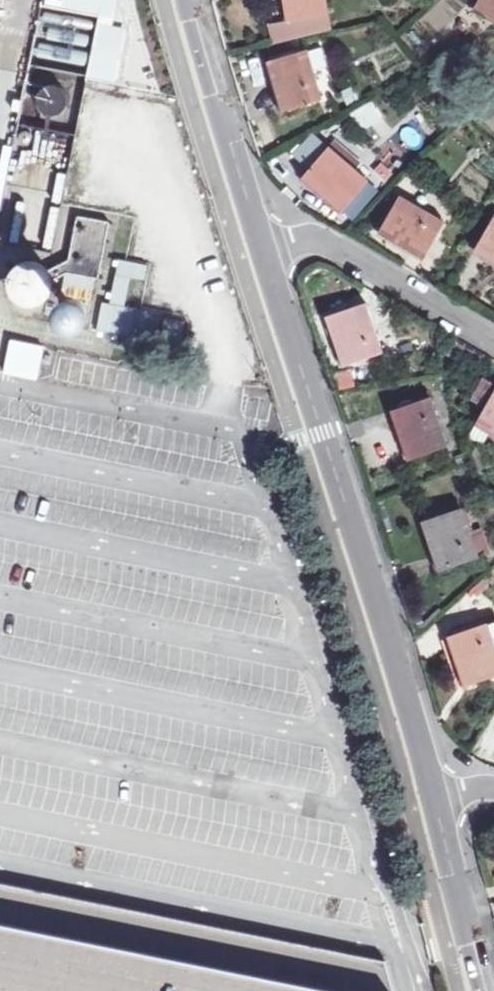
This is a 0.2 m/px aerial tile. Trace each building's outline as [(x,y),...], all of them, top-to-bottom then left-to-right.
[(95,15),(82,98),(125,105),(122,124),(154,129),(161,81),(127,76),(130,62),(125,62),(131,26),(110,23),(113,0),(61,0),(59,9),(95,15)] [(330,12),(327,0),(291,0),(294,17),(330,12)] [(478,4),(493,13),(493,0),(480,0),(478,4)] [(282,112),(317,101),(302,52),(267,63),(282,112)] [(69,89),(59,83),(51,84),(44,89),(41,96),(44,107),(54,113),(65,111),(72,101),(69,89)] [(360,130),(381,118),(370,98),(348,111),(360,130)] [(72,152),(91,153),(92,132),(74,130),(72,152)] [(299,160),(319,141),(311,132),(291,151),(299,160)] [(304,175),(325,193),(334,183),(354,199),(370,180),(330,146),(304,175)] [(382,230),(394,237),(401,226),(434,244),(446,222),(401,196),(382,230)] [(26,304),(45,299),(53,281),(68,272),(100,279),(111,222),(79,216),(70,259),(50,270),(32,260),(13,270),(11,291),(26,304)] [(401,226),(394,237),(427,256),(434,244),(401,226)] [(104,302),(98,331),(157,343),(163,314),(126,306),(132,277),(146,280),(149,265),(120,259),(111,303),(104,302)] [(95,312),(91,301),(79,293),(65,296),(56,307),(57,321),(68,330),(82,331),(91,323),(95,312)] [(349,363),(385,351),(368,302),(333,314),(349,363)] [(166,318),(162,337),(182,341),(185,322),(166,318)] [(44,345),(13,339),(6,372),(37,378),(44,345)] [(493,425),(493,393),(481,417),(493,425)] [(412,458),(449,445),(433,396),(393,410),(404,448),(408,447),(412,458)] [(442,570),(479,557),(490,553),(484,535),(473,539),(463,508),(426,520),(442,570)] [(450,636),(462,672),(459,673),(464,686),(493,676),(493,641),(493,638),(493,621),(450,636)] [(349,990),(397,990),(388,960),(0,882),(0,920),(349,990)] [(0,920),(0,990),(349,990),(0,920)]
